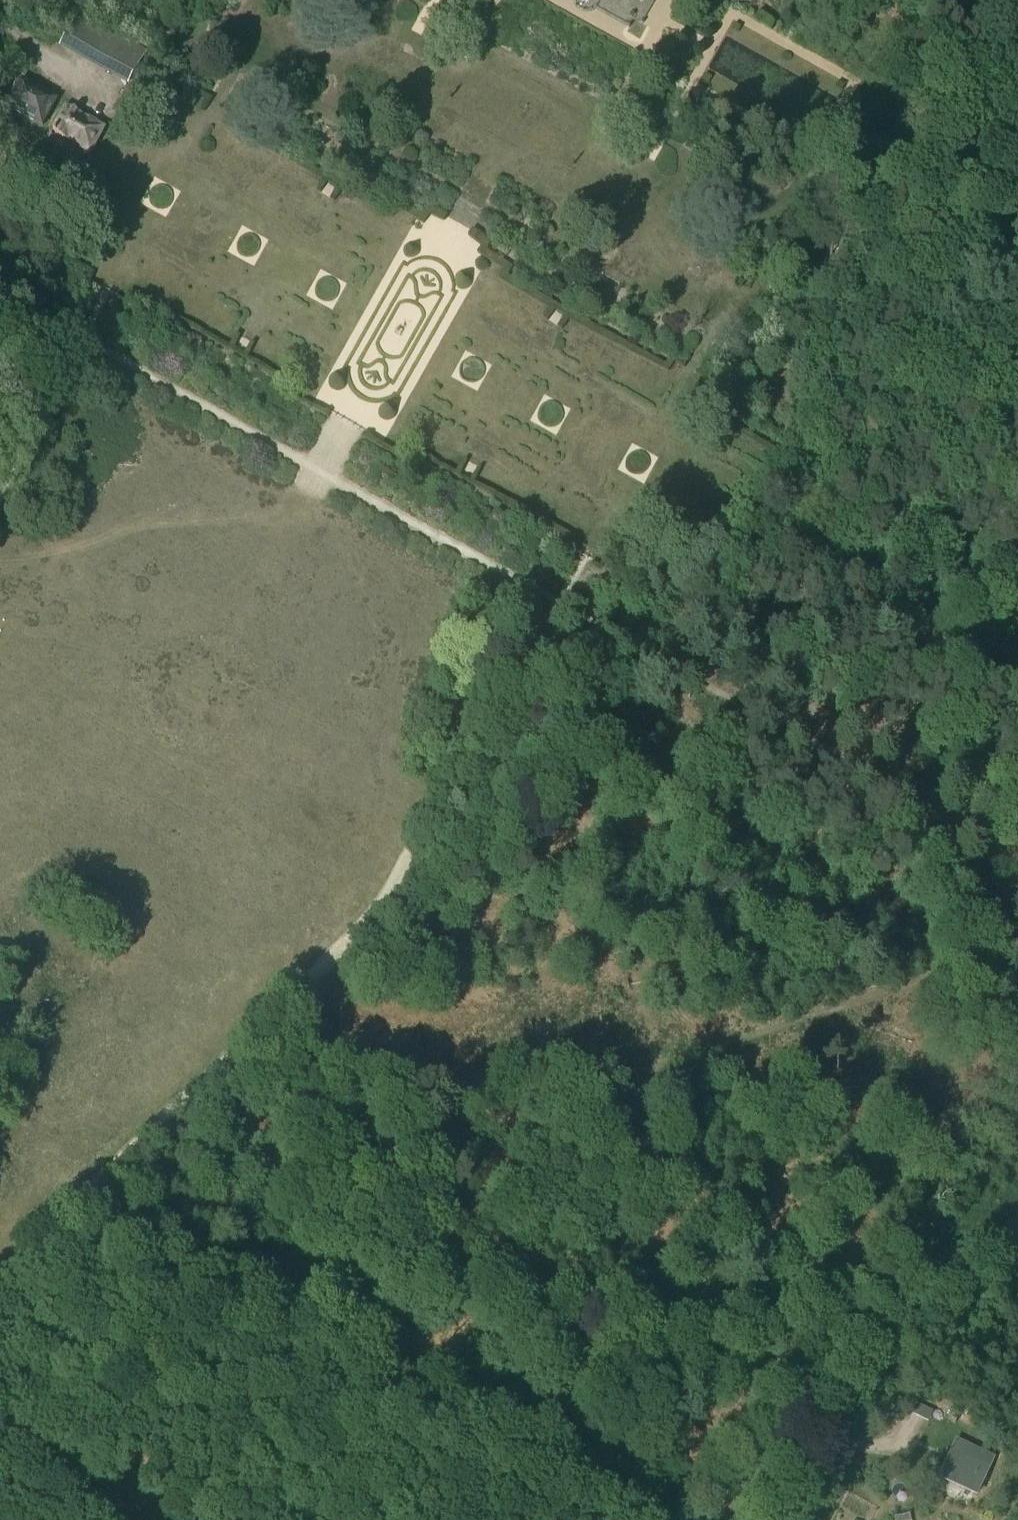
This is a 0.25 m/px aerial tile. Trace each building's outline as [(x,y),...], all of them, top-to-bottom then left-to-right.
[(128,86),(148,51),(79,11),(59,47),(128,86)] [(43,127),(58,100),(20,79),(6,108),(43,127)] [(88,154),(102,129),(66,109),(52,135),(88,154)] [(955,1440),(939,1473),(976,1491),(992,1457),(955,1440)]
